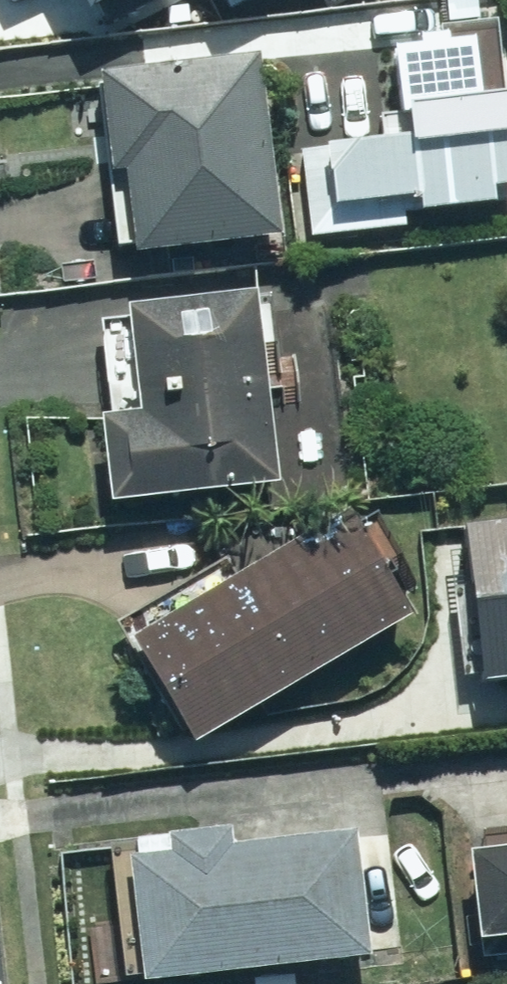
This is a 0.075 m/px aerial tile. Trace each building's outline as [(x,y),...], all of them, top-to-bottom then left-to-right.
[(113,27),(172,0),(100,0),(113,27)] [(412,61),(386,63),(392,147),(301,156),(306,243),(404,236),(403,221),(506,214),(506,104),(503,55),(499,40),(411,46),(412,61)] [(251,61),(108,77),(92,79),(104,186),(120,184),(130,266),(273,250),(251,61)] [(122,330),(129,420),(90,423),(97,512),(186,505),(268,498),(253,320),(122,330)] [(187,753),(403,622),(341,521),(125,652),(187,753)] [(486,684),(506,681),(506,531),(468,536),(486,684)] [(120,874),(130,983),(218,983),(364,971),(353,853),(220,865),(217,841),(129,849),(131,873),(120,874)] [(458,862),(466,945),(506,941),(506,857),(458,862)]
